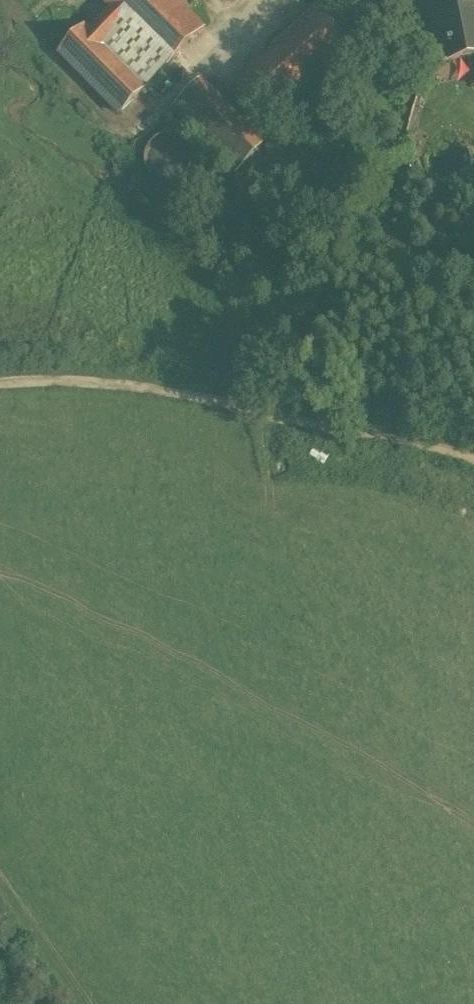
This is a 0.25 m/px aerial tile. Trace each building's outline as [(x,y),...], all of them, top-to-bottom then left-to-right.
[(176,0),(99,0),(105,6),(58,54),(120,115),(205,29),(176,0)] [(438,63),(473,56),(473,0),(426,0),(438,63)] [(316,9),(235,85),(270,123),(351,47),(316,9)] [(202,78),(172,108),(237,172),(266,142),(202,78)] [(157,177),(162,180),(167,181),(172,181),(177,179),(182,177),(186,173),(190,169),(192,164),(193,159),(193,154),(192,148),(189,144),(186,139),(181,136),(176,134),(171,133),(166,133),(161,134),(156,137),(152,140),(148,144),(146,149),(145,155),(145,160),(146,165),(149,170),(152,174),(157,177)]
